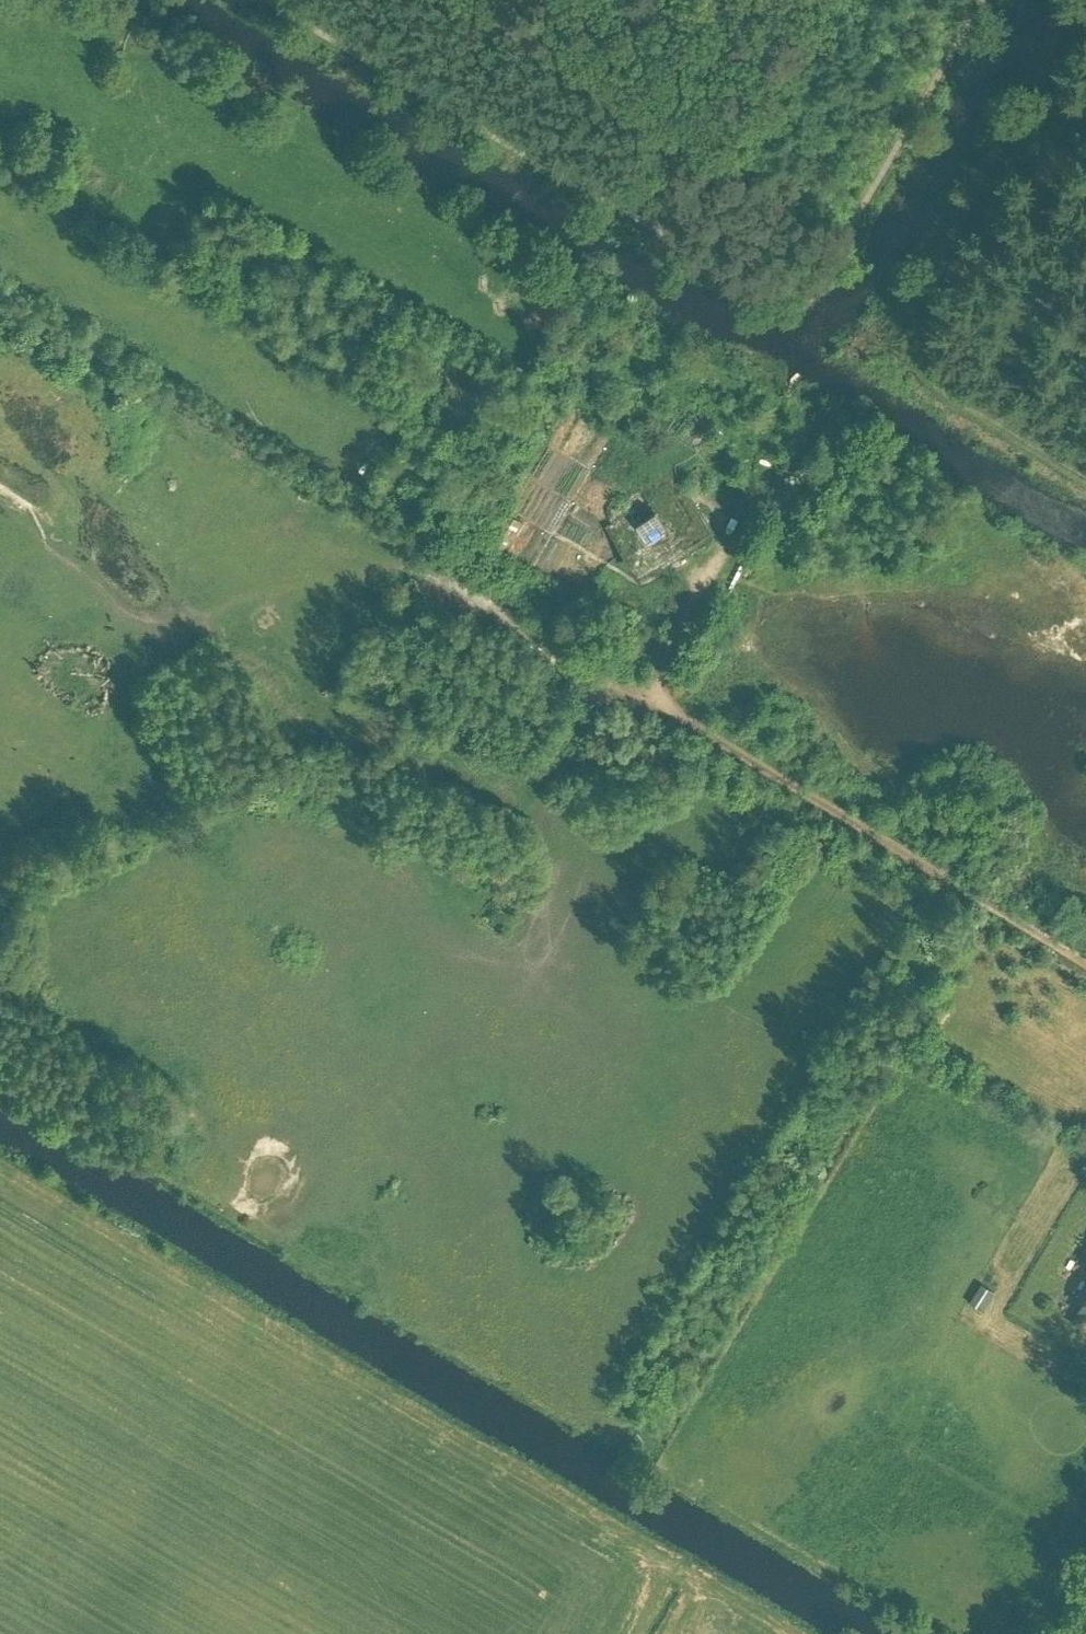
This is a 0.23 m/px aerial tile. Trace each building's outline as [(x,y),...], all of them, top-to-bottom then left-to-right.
[(697,466),(610,523),(643,573),(661,561),(665,566),(684,554),(680,549),(708,531),(687,498),(708,484),(697,466)] [(1078,1310),(1081,1312),(1077,1318),(1078,1323),(1085,1328),(1085,1296),(1078,1310)]
